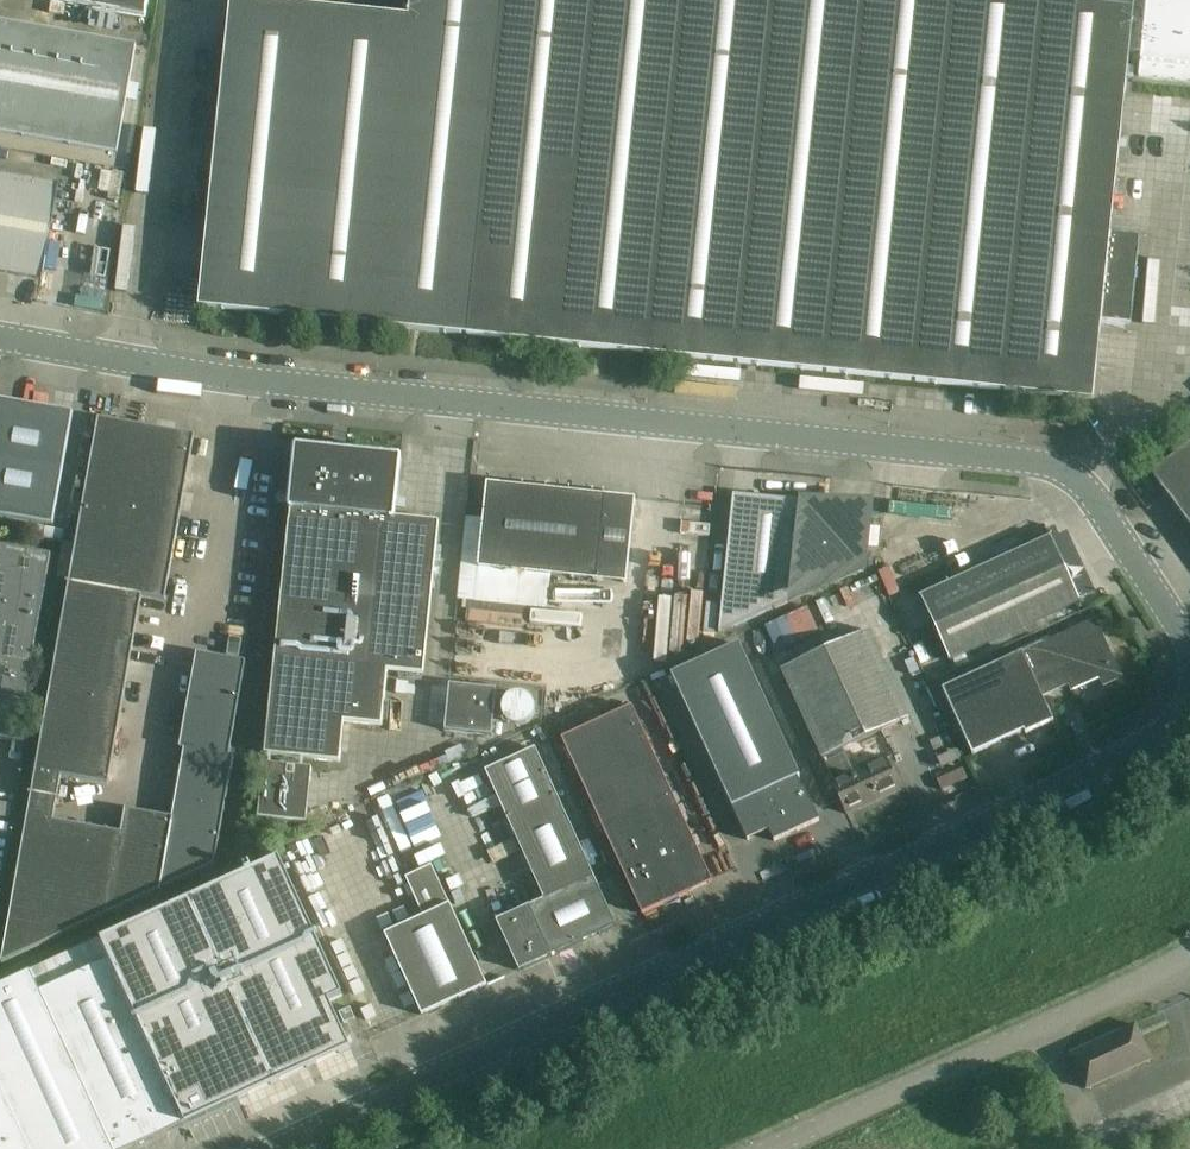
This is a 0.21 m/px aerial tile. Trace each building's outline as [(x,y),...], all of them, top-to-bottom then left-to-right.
[(144,17),(148,0),(47,0),(144,17)] [(198,308),(203,309),(467,336),(1092,401),(1128,51),(1141,52),(1138,76),(1189,82),(1189,0),(410,0),(408,17),(240,0),(230,0),(198,308)] [(116,153),(136,45),(0,21),(0,132),(116,153)] [(40,281),(58,185),(0,175),(0,274),(40,281)] [(52,526),(72,413),(0,400),(0,516),(52,526)] [(69,584),(141,596),(164,601),(194,436),(98,419),(69,584)] [(1166,496),(1189,527),(1189,445),(1150,474),(1166,496)] [(422,675),(438,523),(393,518),(394,510),(396,509),(401,460),(400,458),(296,447),(293,449),(287,510),(290,513),(274,659),(275,659),(264,755),(339,762),(343,722),(381,726),(387,671),(422,675)] [(481,529),(477,569),(552,577),(626,584),(634,498),(486,483),(483,514),(482,519),(481,529)] [(829,505),(734,495),(732,495),(718,633),(862,569),(869,509),(843,506),(842,511),(828,509),(829,505)] [(1080,602),(1078,598),(1050,537),(919,597),(949,662),(1080,602)] [(22,713),(50,554),(0,545),(0,709),(22,713)] [(141,596),(69,584),(31,794),(57,798),(61,776),(107,785),(141,596)] [(1048,638),(1021,650),(1035,683),(1045,678),(1061,671),(1068,686),(1070,692),(1098,679),(1102,688),(1122,679),(1095,619),(1049,641),(1048,638)] [(852,769),(843,750),(909,720),(868,631),(780,671),(847,817),(901,792),(884,755),(852,769)] [(229,637),(226,656),(238,658),(241,639),(229,637)] [(738,644),(671,676),(747,841),(769,831),(774,842),(819,821),(804,789),(802,790),(797,778),(799,777),(738,644)] [(994,666),(942,689),(972,755),(1023,732),(1025,734),(1042,726),(1053,722),(1042,698),(1041,695),(1043,694),(1047,682),(1045,678),(1035,683),(1021,650),(1020,650),(992,663),(994,666)] [(184,749),(172,818),(159,890),(214,865),(233,756),(229,755),(245,662),(196,653),(179,749),(184,749)] [(493,735),(497,688),(449,684),(445,731),(493,735)] [(631,707),(560,740),(641,915),(712,883),(631,707)] [(518,971),(555,954),(616,926),(534,749),(485,772),(543,900),(495,922),(518,971)] [(263,764),(263,766),(258,818),(306,823),(311,769),(263,764)] [(57,798),(31,794),(1,963),(159,890),(172,818),(125,809),(121,833),(53,821),(57,798)] [(278,857),(99,940),(109,960),(184,1125),(349,1049),(350,1049),(329,1003),(342,997),(279,858),(278,857)] [(421,1016),(486,986),(431,866),(404,878),(422,917),(384,935),(421,1016)] [(135,1147),(184,1125),(109,960),(99,940),(31,971),(0,986),(0,1148),(134,1148),(135,1147)] [(349,1007),(338,1012),(343,1024),(354,1019),(349,1007)] [(1135,1024),(1068,1055),(1085,1091),(1152,1061),(1135,1024)]
